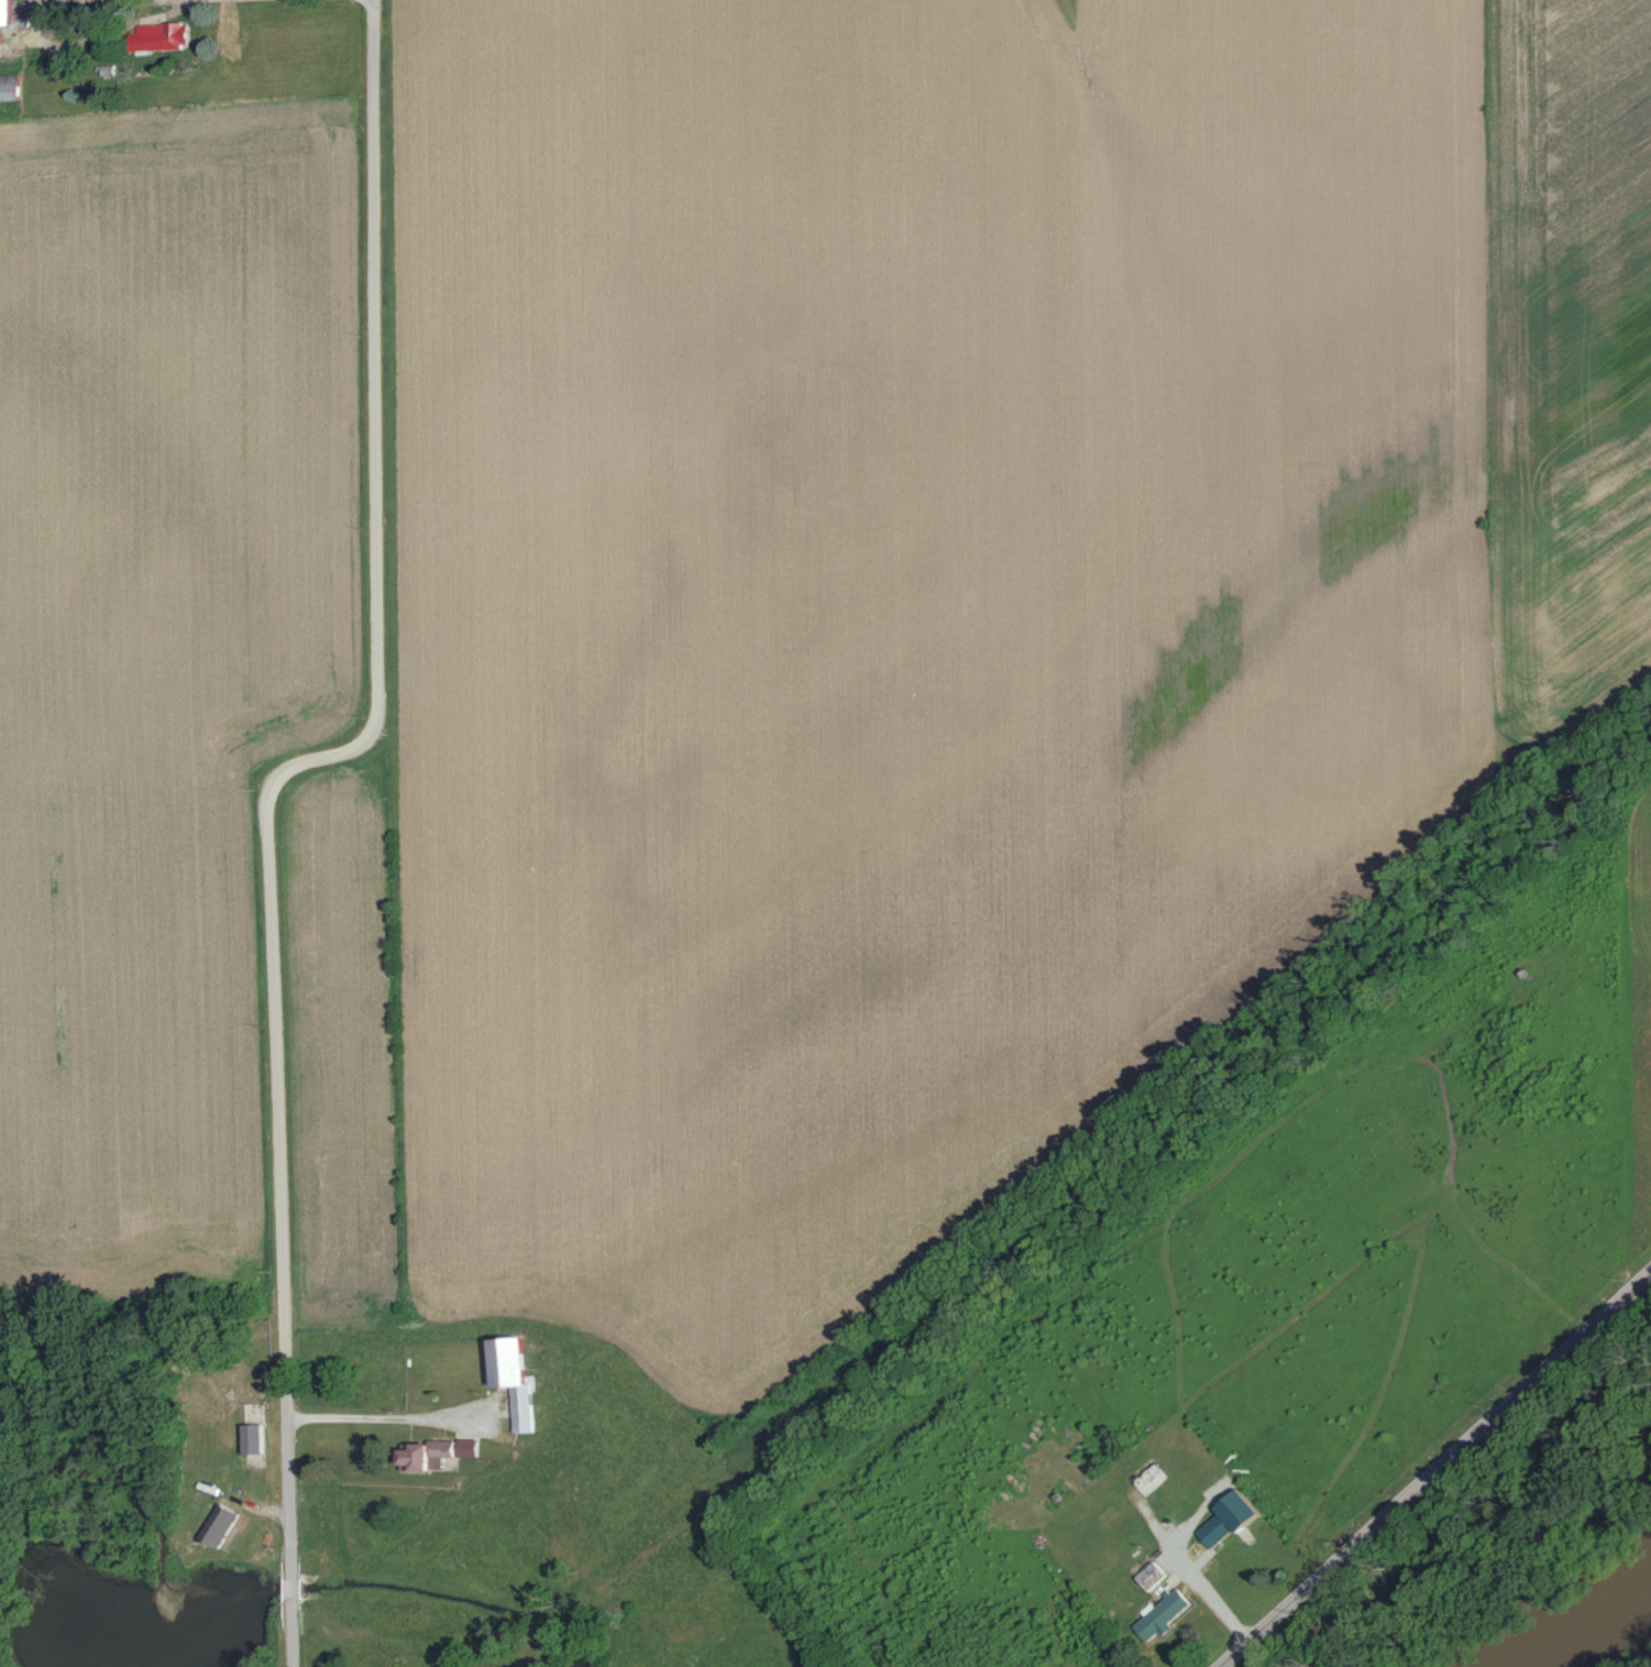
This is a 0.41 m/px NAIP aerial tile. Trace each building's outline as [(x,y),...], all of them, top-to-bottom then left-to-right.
[(6,42),(5,24),(21,24),(20,0),(0,0),(0,42),(6,42)] [(195,47),(194,22),(146,23),(146,30),(137,30),(137,49),(195,47)] [(504,1388),(517,1388),(518,1433),(538,1432),(535,1338),(503,1339),(504,1388)] [(483,1457),(484,1441),(425,1440),(424,1450),(413,1450),(413,1466),(423,1466),(423,1470),(448,1471),(448,1456),(483,1457)] [(1206,1548),(1252,1511),(1231,1486),(1208,1505),(1214,1512),(1191,1530),(1206,1548)] [(245,1511),(222,1501),(206,1538),(229,1548),(245,1511)] [(1142,1641),(1153,1631),(1157,1635),(1167,1626),(1164,1622),(1186,1601),(1172,1586),(1129,1626),(1142,1641)]
